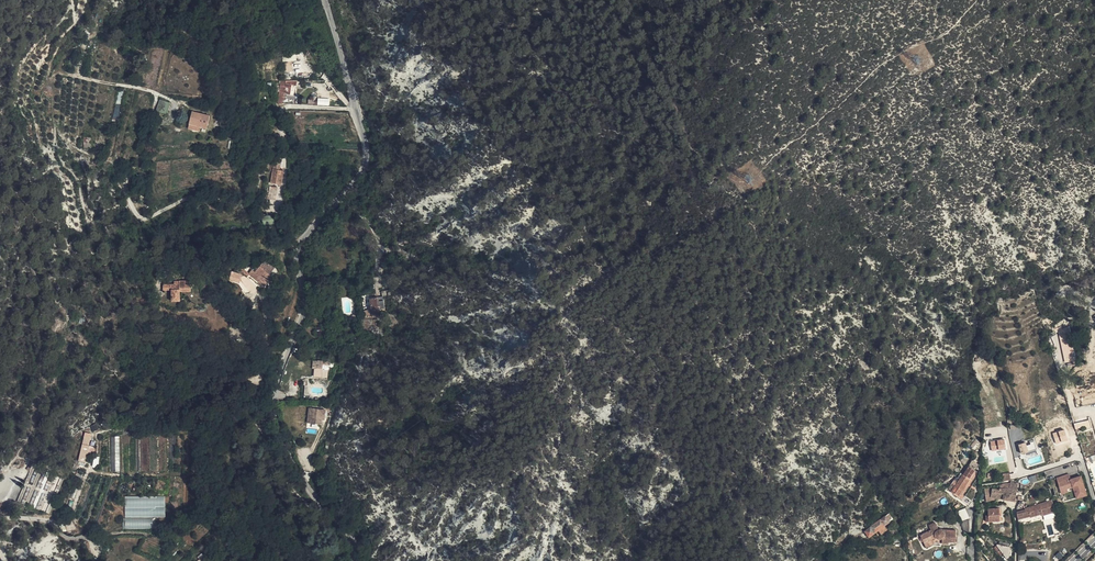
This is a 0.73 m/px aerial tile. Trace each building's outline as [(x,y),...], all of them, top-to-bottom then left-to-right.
[(294,71),(293,59),(297,59),(296,52),(283,53),(284,71),(294,71)] [(298,92),(299,84),(293,84),(283,85),(281,96),(280,106),(285,107),(286,103),(287,104),(288,97),(293,98),(293,94),(294,91),(298,92)] [(159,99),(157,111),(168,113),(170,101),(159,99)] [(211,120),(212,125),(213,125),(220,123),(218,114),(207,117),(209,121),(211,120)] [(95,139),(84,139),(84,149),(95,148),(95,139)] [(278,170),(278,165),(274,166),(275,175),(279,175),(280,187),(291,186),(289,176),(285,176),(285,171),(284,165),(282,165),(283,170),(278,170)] [(274,215),(263,216),(263,224),(274,223),(274,215)] [(275,269),(265,262),(252,280),(263,288),(266,285),(268,286),(273,278),(271,276),(275,269)] [(242,281),(232,277),(230,284),(240,287),(242,281)] [(195,281),(194,281),(189,281),(189,279),(189,278),(183,278),(183,280),(178,280),(178,282),(167,282),(167,288),(175,288),(175,298),(184,298),(184,288),(195,289),(195,281)] [(1069,326),(1059,330),(1062,342),(1072,340),(1069,326)] [(1072,340),(1062,342),(1066,362),(1076,360),(1072,340)] [(330,360),(322,361),(322,367),(318,367),(317,376),(330,376),(330,360)] [(314,408),(300,408),(300,421),(314,421),(314,408)] [(1065,428),(1053,432),(1057,443),(1069,439),(1065,428)] [(992,450),(1007,448),(1005,438),(991,441),(992,450)] [(1027,445),(1026,441),(1019,443),(1022,453),(1038,448),(1035,439),(1031,440),(1032,443),(1027,445)] [(958,482),(954,480),(949,488),(959,495),(979,465),(972,460),(963,475),(961,473),(957,478),(960,480),(958,482)] [(1070,473),(1057,476),(1062,493),(1069,491),(1068,488),(1073,486),(1077,498),(1088,495),(1082,474),(1071,477),(1070,473)] [(1005,488),(1003,499),(1016,502),(1018,483),(1011,482),(1011,483),(1005,483),(1000,485),(1001,489),(1005,488)] [(998,498),(1003,499),(1005,488),(1001,489),(999,489),(999,490),(992,488),(984,490),(986,498),(991,497),(998,498)] [(126,496),(126,517),(166,516),(165,495),(126,496)] [(965,496),(962,501),(969,506),(973,501),(965,496)] [(1055,512),(1052,500),(1039,504),(1040,506),(1026,510),(1017,512),(1018,517),(1032,514),(1032,517),(1042,515),(1043,516),(1055,512)] [(1025,508),(1025,501),(1019,502),(1018,507),(1017,512),(1026,510),(1025,508)] [(965,509),(958,511),(962,521),(968,518),(965,509)] [(988,516),(989,522),(1000,521),(999,516),(999,513),(999,509),(988,509),(988,516)] [(886,516),(865,531),(869,537),(893,519),(889,513),(886,516)] [(126,517),(126,528),(154,528),(154,517),(126,517)] [(934,543),(949,544),(949,542),(956,543),(956,530),(943,530),(943,531),(941,530),(940,530),(939,530),(935,523),(929,526),(931,530),(920,535),(926,547),(934,543)] [(1015,548),(1015,542),(1010,542),(1010,544),(999,542),(998,545),(1010,547),(1009,557),(1013,557),(1013,548),(1015,548)] [(1000,556),(1003,554),(997,545),(994,548),(1000,556)] [(1007,558),(1009,557),(1010,547),(998,545),(997,545),(1003,554),(1007,558)]
